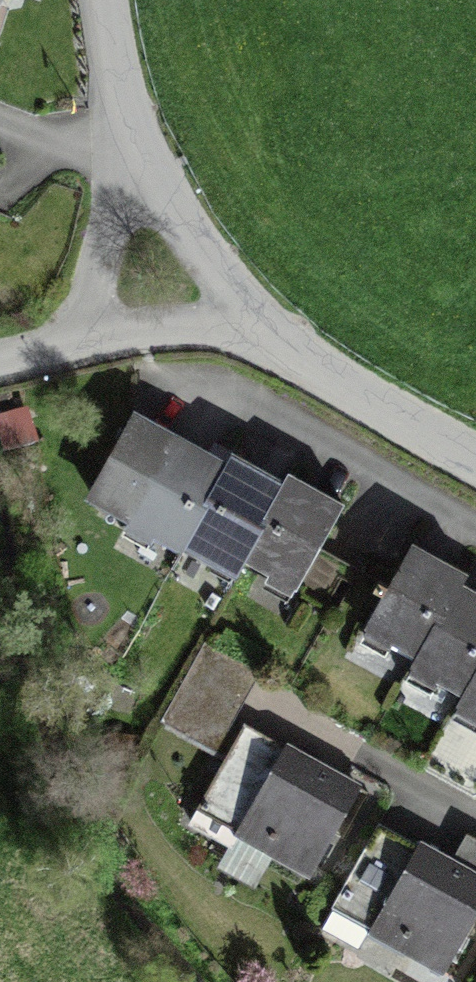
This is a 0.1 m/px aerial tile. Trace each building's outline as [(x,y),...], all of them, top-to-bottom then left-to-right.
[(321,605),(341,569),(327,561),(313,554),(336,512),(310,498),(286,485),(281,494),(259,481),(228,465),(222,476),(201,465),(134,429),(93,504),(183,552),(187,545),(240,573),(245,564),(321,605)] [(369,585),(354,577),(330,619),(413,664),(410,669),(463,698),(457,710),(475,720),(475,605),(457,594),(463,583),(438,569),(408,553),(385,594),(369,585)] [(256,672),(204,642),(160,719),(211,749),(256,672)] [(264,752),(241,738),(192,820),(233,844),(238,835),(311,878),(363,790),(325,767),(288,745),(279,761),(264,752)] [(375,836),(325,926),(364,948),(373,931),(447,972),(475,920),(475,874),(447,858),(422,844),(414,858),(399,849),(375,836)]
